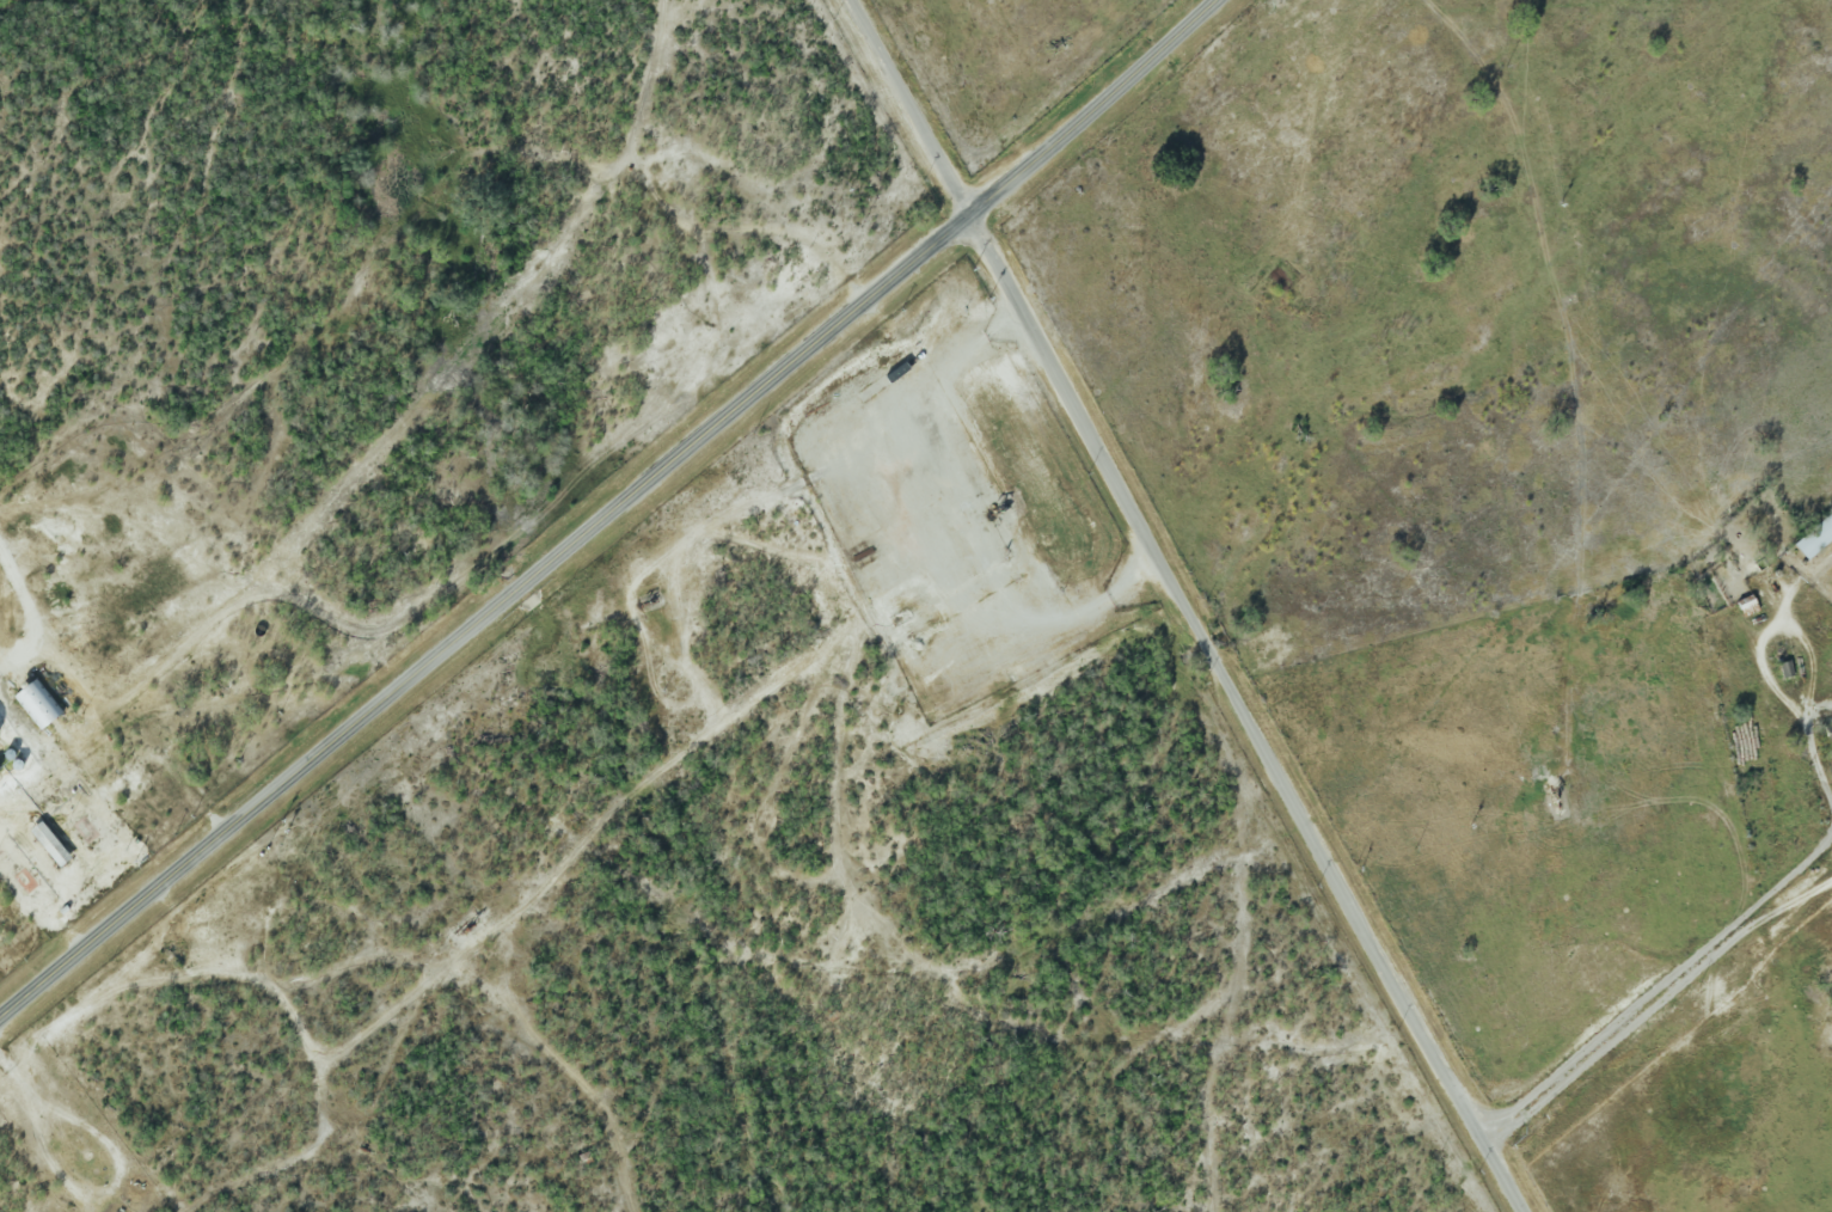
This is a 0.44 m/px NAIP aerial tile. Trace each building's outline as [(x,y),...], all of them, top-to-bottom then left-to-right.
[(1831,539),(1831,512),(1793,541),(1806,558),(1831,539)] [(42,730),(64,712),(36,678),(14,696),(42,730)] [(60,867),(72,857),(40,821),(29,831),(60,867)]
